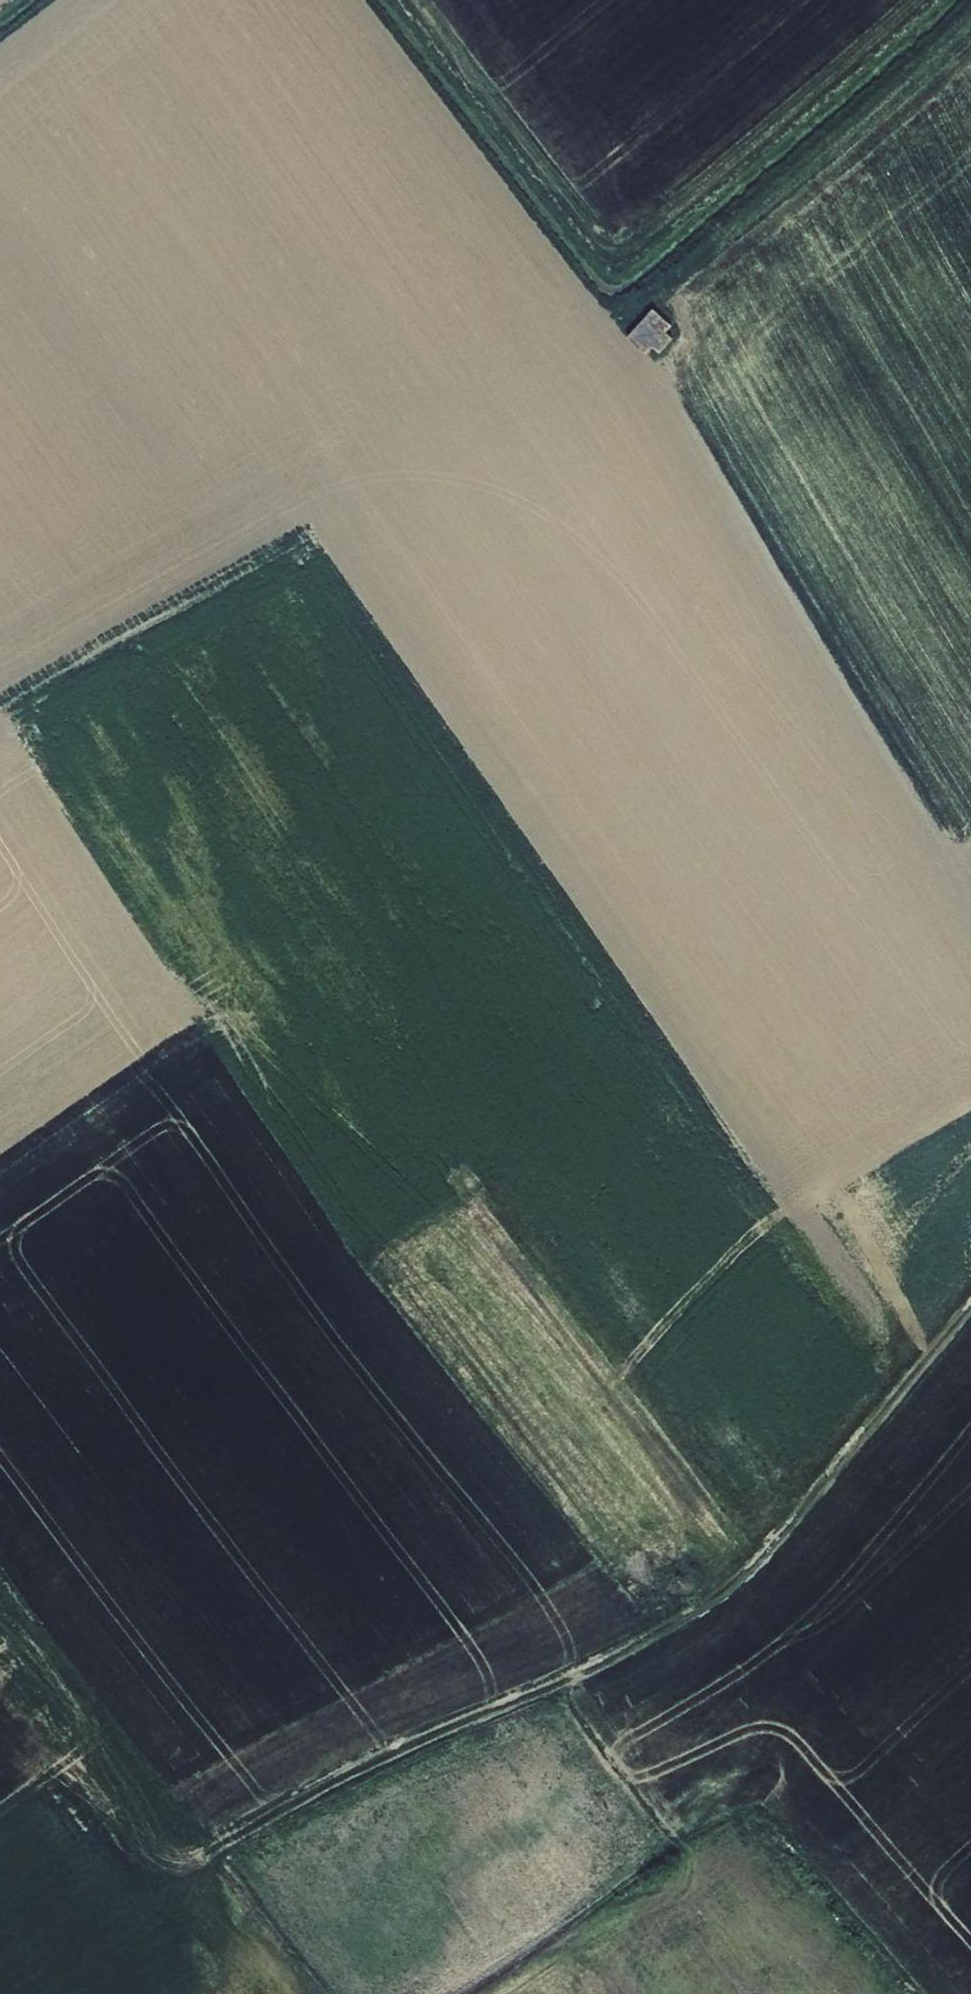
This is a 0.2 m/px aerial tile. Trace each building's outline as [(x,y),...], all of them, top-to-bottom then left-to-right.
[(628,333),(655,357),(677,332),(650,308),(628,333)]
